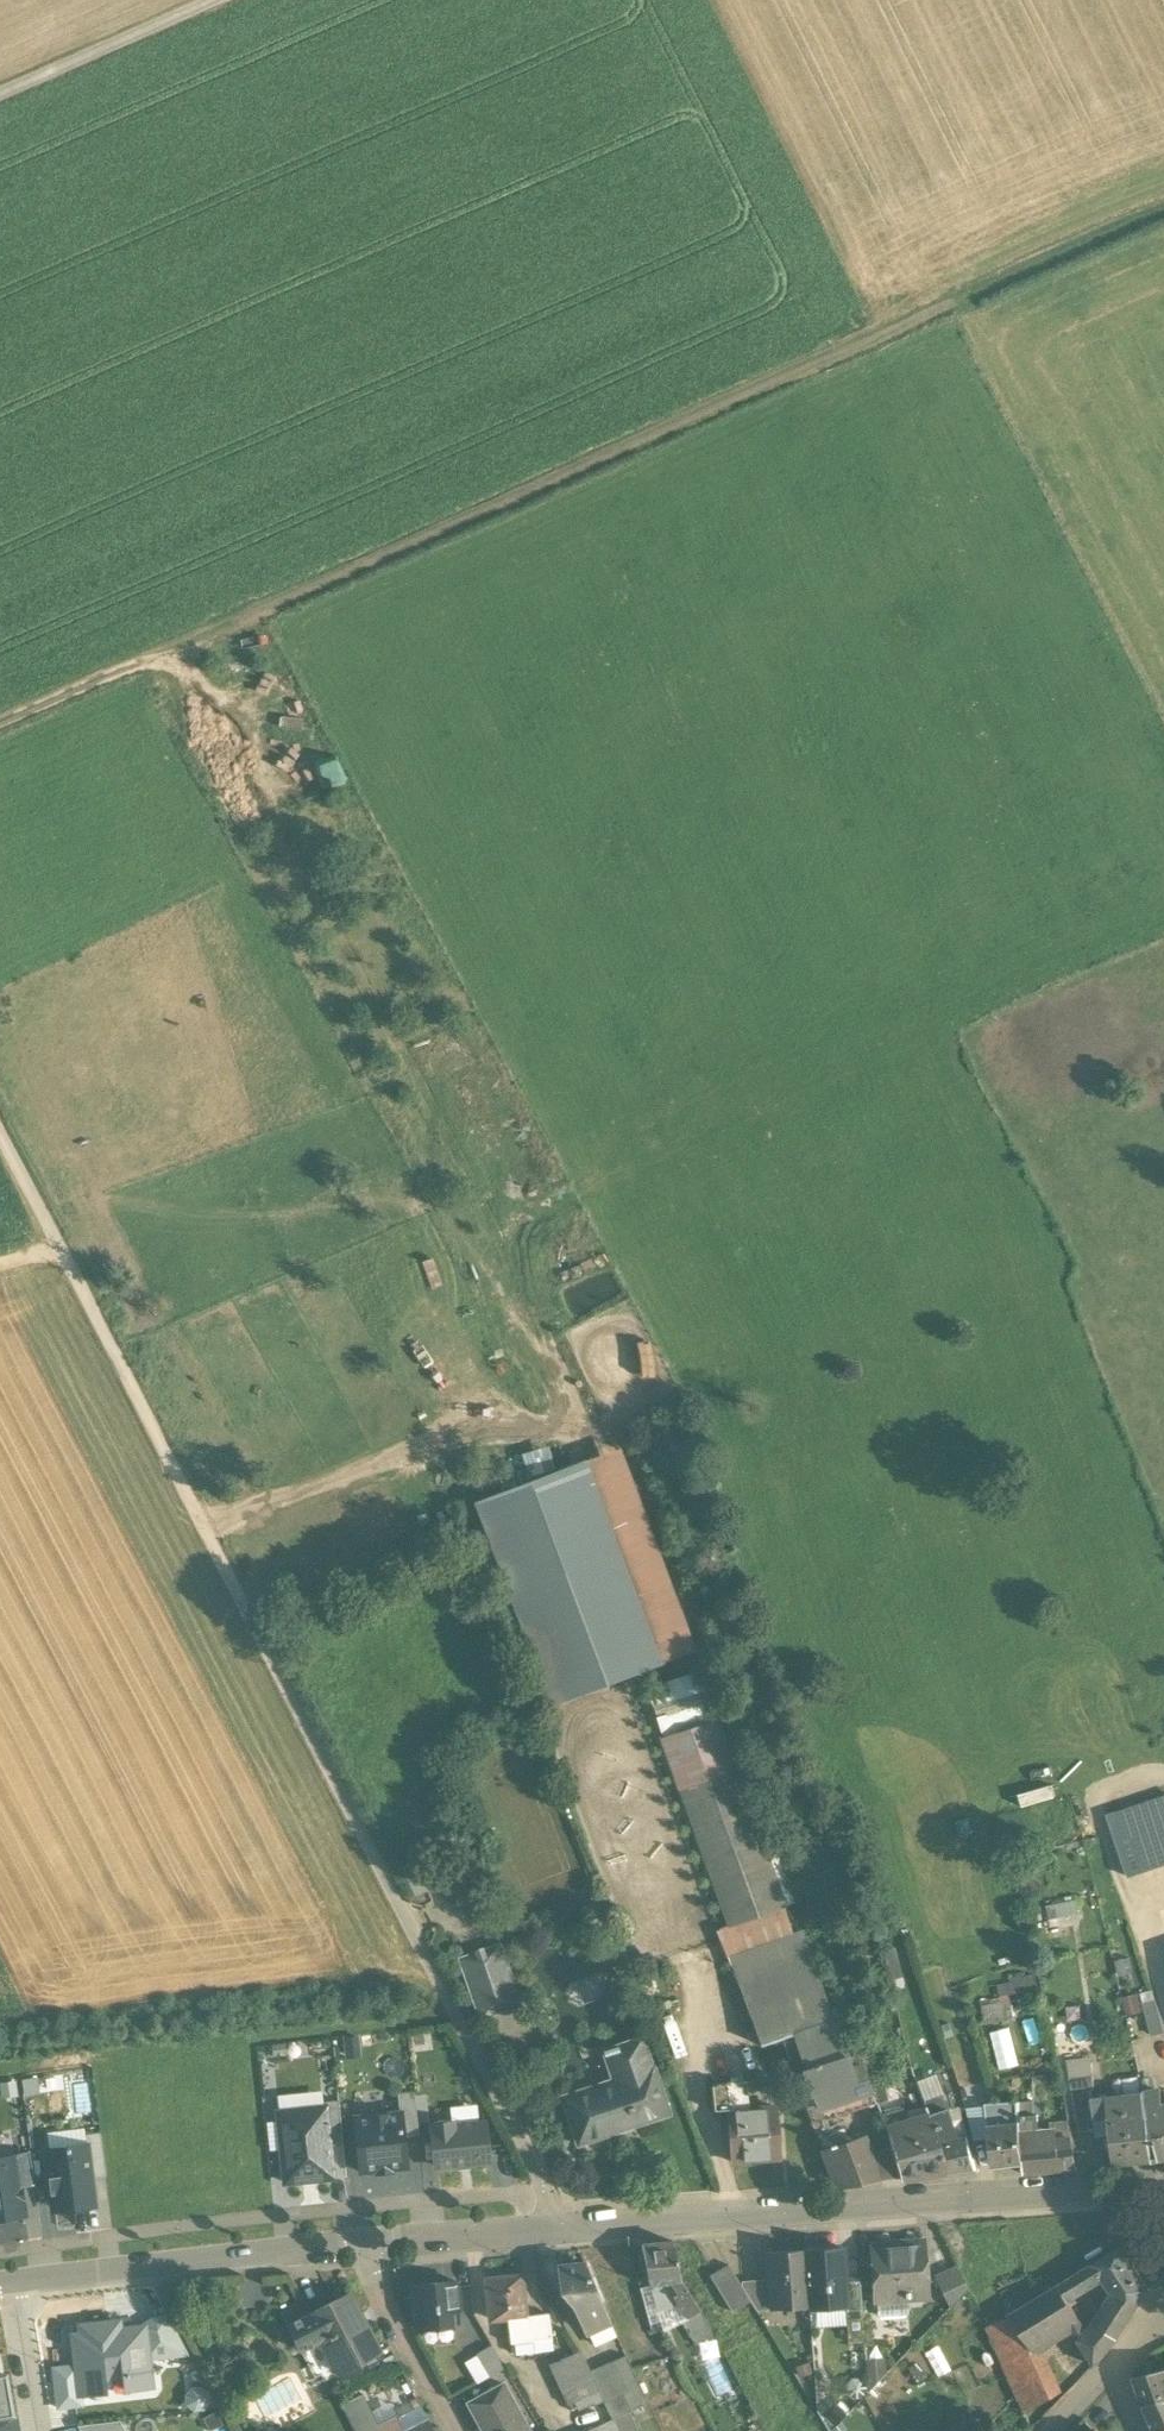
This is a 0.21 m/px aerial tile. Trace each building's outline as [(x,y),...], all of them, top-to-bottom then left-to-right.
[(585,1461),(474,1503),(550,1706),(661,1664),(585,1461)] [(651,1683),(664,1734),(712,1721),(705,1694),(711,1692),(706,1669),(651,1683)] [(784,1908),(735,1775),(699,1788),(694,1773),(676,1780),(730,1928),(784,1908)] [(1113,1833),(1163,1817),(1163,1796),(1107,1815),(1113,1833)] [(1113,1833),(1128,1876),(1163,1865),(1163,1817),(1113,1833)] [(1051,1904),(1053,1930),(1074,1929),(1072,1902),(1051,1904)] [(829,2021),(798,1933),(728,1958),(773,2084),(794,2080),(822,2152),(847,2143),(837,2116),(876,2104),(858,2055),(850,2056),(837,2018),(829,2021)] [(501,1944),(461,1958),(481,2017),(512,2007),(499,1971),(509,1967),(501,1944)] [(1154,2034),(1163,2031),(1163,2019),(1154,1989),(1141,1993),(1154,2034)] [(587,2090),(562,2099),(578,2145),(617,2131),(615,2127),(667,2110),(652,2064),(651,2064),(641,2036),(604,2049),(605,2053),(612,2051),(624,2085),(589,2097),(587,2090)] [(885,2048),(858,2055),(876,2104),(889,2101),(882,2079),(893,2076),(885,2048)] [(774,2106),(748,2109),(745,2083),(728,2084),(730,2110),(729,2110),(734,2164),(778,2160),(774,2106)] [(728,2084),(712,2086),(714,2111),(729,2110),(730,2110),(728,2084)] [(1159,2107),(1160,2104),(1159,2092),(1142,2094),(1145,2114),(1151,2162),(1163,2159),(1163,2108),(1159,2107)] [(401,2114),(403,2137),(418,2136),(417,2124),(414,2097),(414,2093),(398,2095),(400,2114),(401,2114)] [(1142,2094),(1091,2099),(1093,2120),(1109,2119),(1113,2165),(1151,2162),(1145,2114),(1142,2094)] [(417,2124),(428,2124),(426,2096),(414,2097),(417,2124)] [(1036,2114),(1033,2114),(1032,2101),(1017,2102),(1021,2146),(1038,2144),(1037,2131),(1036,2114)] [(338,2102),(323,2104),(324,2108),(325,2108),(329,2146),(343,2145),(338,2102)] [(1006,2126),(987,2128),(988,2139),(991,2168),(1022,2165),(1020,2146),(1021,2146),(1017,2102),(1003,2103),(1006,2126)] [(935,2104),(925,2107),(928,2116),(937,2113),(935,2104)] [(983,2106),(964,2109),(972,2140),(988,2139),(987,2128),(983,2106)] [(324,2108),(277,2113),(285,2183),(332,2178),(329,2146),(325,2108),(324,2108)] [(953,2139),(943,2111),(937,2113),(928,2116),(937,2144),(946,2175),(974,2170),(964,2137),(953,2139)] [(904,2112),(881,2118),(886,2131),(907,2125),(904,2112)] [(400,2114),(355,2119),(360,2173),(406,2169),(403,2137),(401,2114),(400,2114)] [(946,2175),(927,2120),(907,2125),(912,2144),(923,2178),(946,2175)] [(455,2122),(433,2123),(437,2168),(487,2164),(483,2124),(455,2127),(455,2122)] [(907,2125),(886,2131),(890,2148),(899,2178),(900,2180),(923,2178),(912,2144),(907,2125)] [(1053,2131),(1037,2131),(1038,2144),(1021,2146),(1020,2146),(1022,2165),(1023,2176),(1057,2172),(1054,2142),(1053,2131)] [(87,2145),(92,2178),(106,2176),(101,2134),(86,2136),(87,2145)] [(847,2143),(822,2152),(836,2189),(899,2178),(891,2151),(868,2156),(861,2137),(847,2143)] [(1073,2140),(1054,2142),(1057,2172),(1077,2170),(1076,2167),(1073,2140)] [(87,2145),(45,2151),(54,2213),(96,2208),(92,2178),(87,2145)] [(0,2159),(0,2221),(26,2217),(22,2188),(33,2186),(28,2155),(0,2159)] [(1151,2214),(1138,2225),(1146,2234),(1159,2224),(1151,2214)] [(920,2241),(870,2245),(874,2297),(905,2294),(906,2300),(925,2299),(920,2241)] [(671,2242),(641,2245),(647,2287),(665,2285),(671,2300),(681,2312),(686,2318),(699,2311),(679,2281),(671,2242)] [(1121,2247),(1092,2265),(1101,2280),(1109,2293),(1127,2298),(1139,2306),(1148,2291),(1121,2247)] [(842,2252),(804,2255),(804,2256),(807,2304),(808,2307),(846,2304),(844,2280),(842,2252)] [(804,2256),(766,2259),(768,2283),(770,2307),(807,2304),(804,2256)] [(584,2263),(557,2266),(559,2283),(562,2282),(563,2294),(565,2297),(568,2298),(570,2299),(584,2330),(608,2318),(592,2283),(584,2263)] [(1077,2339),(1085,2330),(1079,2320),(1067,2301),(1101,2280),(1092,2265),(1010,2316),(1032,2350),(1040,2345),(1070,2326),(1077,2339)] [(957,2269),(935,2279),(949,2309),(967,2290),(957,2269)] [(522,2277),(486,2280),(489,2317),(492,2321),(508,2320),(511,2353),(552,2350),(549,2315),(526,2317),(522,2277)] [(859,2279),(844,2280),(846,2304),(847,2312),(861,2311),(859,2279)] [(456,2283),(412,2287),(416,2329),(452,2326),(451,2310),(458,2309),(456,2283)] [(768,2283),(741,2285),(742,2288),(756,2313),(771,2311),(770,2307),(768,2283)] [(647,2287),(639,2289),(650,2326),(681,2312),(671,2300),(665,2285),(647,2287)] [(1085,2330),(1077,2339),(1094,2368),(1115,2341),(1126,2326),(1139,2306),(1127,2298),(1109,2293),(1085,2330)] [(361,2315),(348,2294),(308,2315),(310,2319),(316,2315),(326,2335),(320,2339),(339,2374),(378,2353),(358,2316),(361,2315)] [(686,2318),(681,2322),(694,2345),(712,2335),(699,2311),(686,2318)] [(310,2319),(308,2315),(286,2326),(298,2350),(320,2339),(326,2335),(316,2315),(310,2319)] [(1010,2316),(985,2328),(1026,2414),(1060,2392),(1040,2345),(1032,2350),(1010,2316)] [(145,2345),(147,2360),(187,2355),(168,2317),(154,2318),(139,2329),(141,2346),(145,2345)] [(76,2366),(80,2396),(104,2393),(102,2378),(124,2375),(126,2390),(150,2388),(147,2360),(145,2345),(141,2346),(139,2329),(118,2331),(117,2322),(80,2327),(81,2335),(73,2336),(76,2366)] [(505,2368),(491,2345),(476,2354),(489,2377),(505,2368)] [(581,2353),(548,2367),(567,2406),(598,2392),(589,2371),(581,2353)] [(612,2360),(589,2371),(598,2392),(611,2420),(630,2411),(622,2395),(628,2392),(612,2360)] [(80,2396),(76,2366),(52,2369),(57,2408),(81,2405),(80,2396)] [(1134,2381),(1143,2407),(1163,2402),(1163,2374),(1134,2381)] [(0,2377),(0,2420),(13,2418),(6,2376),(0,2377)] [(502,2384),(466,2403),(479,2427),(478,2428),(479,2430),(530,2430),(524,2421),(523,2422),(502,2384)] [(361,2395),(343,2404),(357,2430),(401,2430),(394,2419),(378,2428),(361,2395)] [(1142,2408),(1152,2430),(1163,2430),(1163,2402),(1143,2407),(1142,2408)] [(427,2420),(404,2430),(433,2430),(427,2420)] [(119,2421),(77,2426),(79,2430),(124,2430),(119,2421)]
